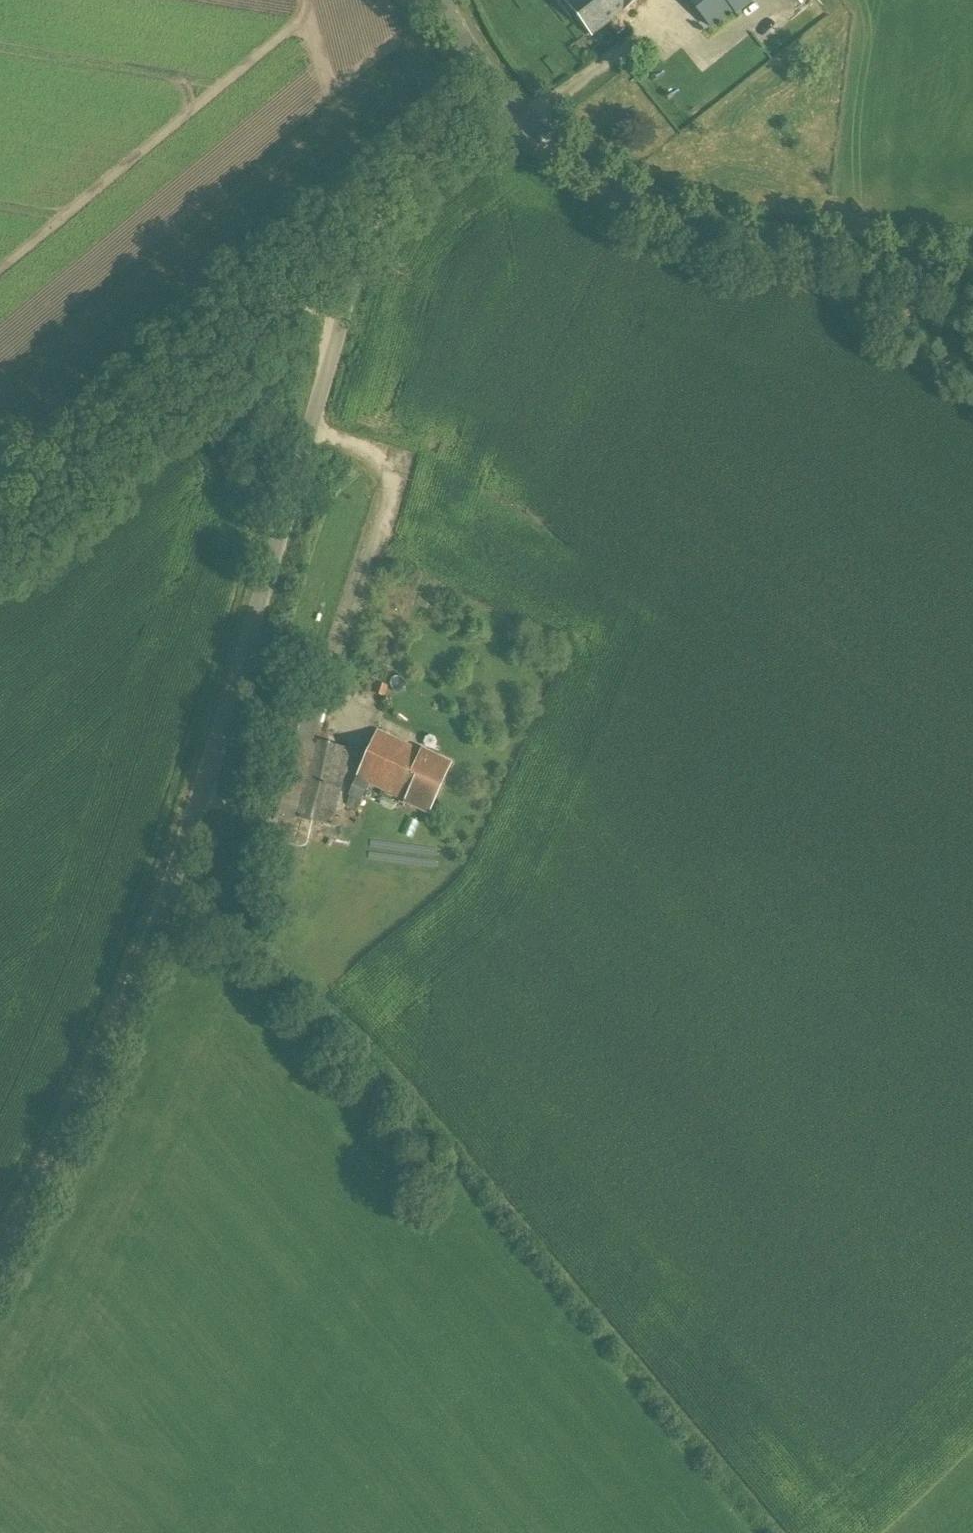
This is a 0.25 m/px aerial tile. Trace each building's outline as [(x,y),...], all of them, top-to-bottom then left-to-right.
[(592,35),(637,0),(564,0),(592,35)] [(713,25),(744,1),(747,5),(754,0),(694,0),(713,25)] [(333,827),(352,748),(315,740),(314,739),(325,692),(291,683),(279,731),(261,810),(296,819),(296,818),(333,827)] [(422,750),(378,729),(348,796),(361,802),(369,785),(399,799),(398,801),(429,814),(453,762),(422,749),(422,750)]
